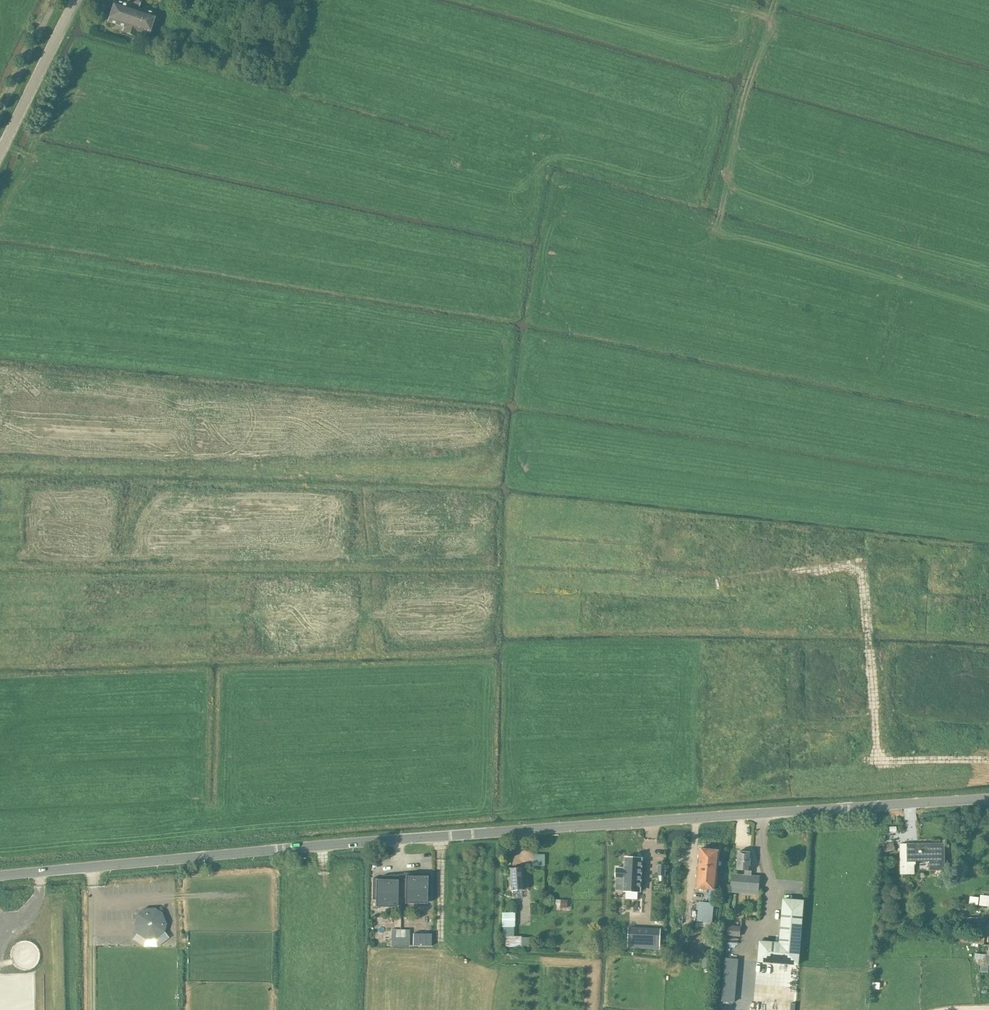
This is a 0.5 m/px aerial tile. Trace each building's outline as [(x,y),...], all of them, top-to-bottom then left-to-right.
[(126,5),(114,1),(108,22),(124,27),(123,32),(136,36),(137,31),(148,35),(155,14),(144,10),(142,15),(130,12),(134,1),(140,3),(141,0),(127,0),(126,5)] [(50,111),(42,130),(48,132),(56,114),(50,111)] [(916,862),(929,861),(929,871),(945,870),(945,843),(908,844),(908,864),(916,864),(916,862)] [(696,888),(716,890),(720,851),(699,848),(696,888)] [(749,877),(750,871),(752,853),(738,852),(736,870),(745,870),(744,875),(743,876),(732,875),(731,887),(758,889),(759,877),(749,877)] [(532,866),(545,866),(545,854),(533,854),(532,866)] [(617,868),(616,878),(624,878),(624,891),(641,892),(642,859),(625,858),(625,868),(617,868)] [(524,883),(522,867),(510,868),(512,893),(517,892),(517,891),(522,890),(522,888),(524,887),(524,883)] [(372,878),(372,900),(375,900),(375,907),(397,907),(397,897),(405,897),(405,903),(427,904),(427,897),(430,897),(431,875),(421,875),(421,873),(421,872),(405,874),(405,875),(406,875),(406,876),(405,876),(405,879),(402,879),(402,878),(401,878),(401,882),(398,882),(398,880),(397,880),(398,875),(398,874),(382,876),(382,877),(382,878),(372,878)] [(979,905),(988,907),(988,896),(980,894),(979,905)] [(517,902),(509,902),(509,913),(502,913),(502,925),(515,924),(515,913),(517,912),(517,902)] [(699,902),(698,921),(712,923),(714,903),(699,902)] [(166,924),(161,913),(155,909),(143,910),(138,914),(135,926),(137,932),(147,939),(154,938),(164,931),(166,924)] [(798,965),(803,911),(783,910),(780,943),(760,942),(758,961),(798,965)] [(728,925),(727,936),(739,937),(740,926),(728,925)] [(514,926),(504,926),(504,936),(514,936),(514,926)] [(636,928),(635,946),(659,948),(660,930),(636,928)] [(406,930),(396,929),(395,937),(405,938),(406,930)] [(507,944),(528,945),(528,937),(507,936),(507,944)] [(979,949),(978,964),(988,965),(988,950),(979,949)]
